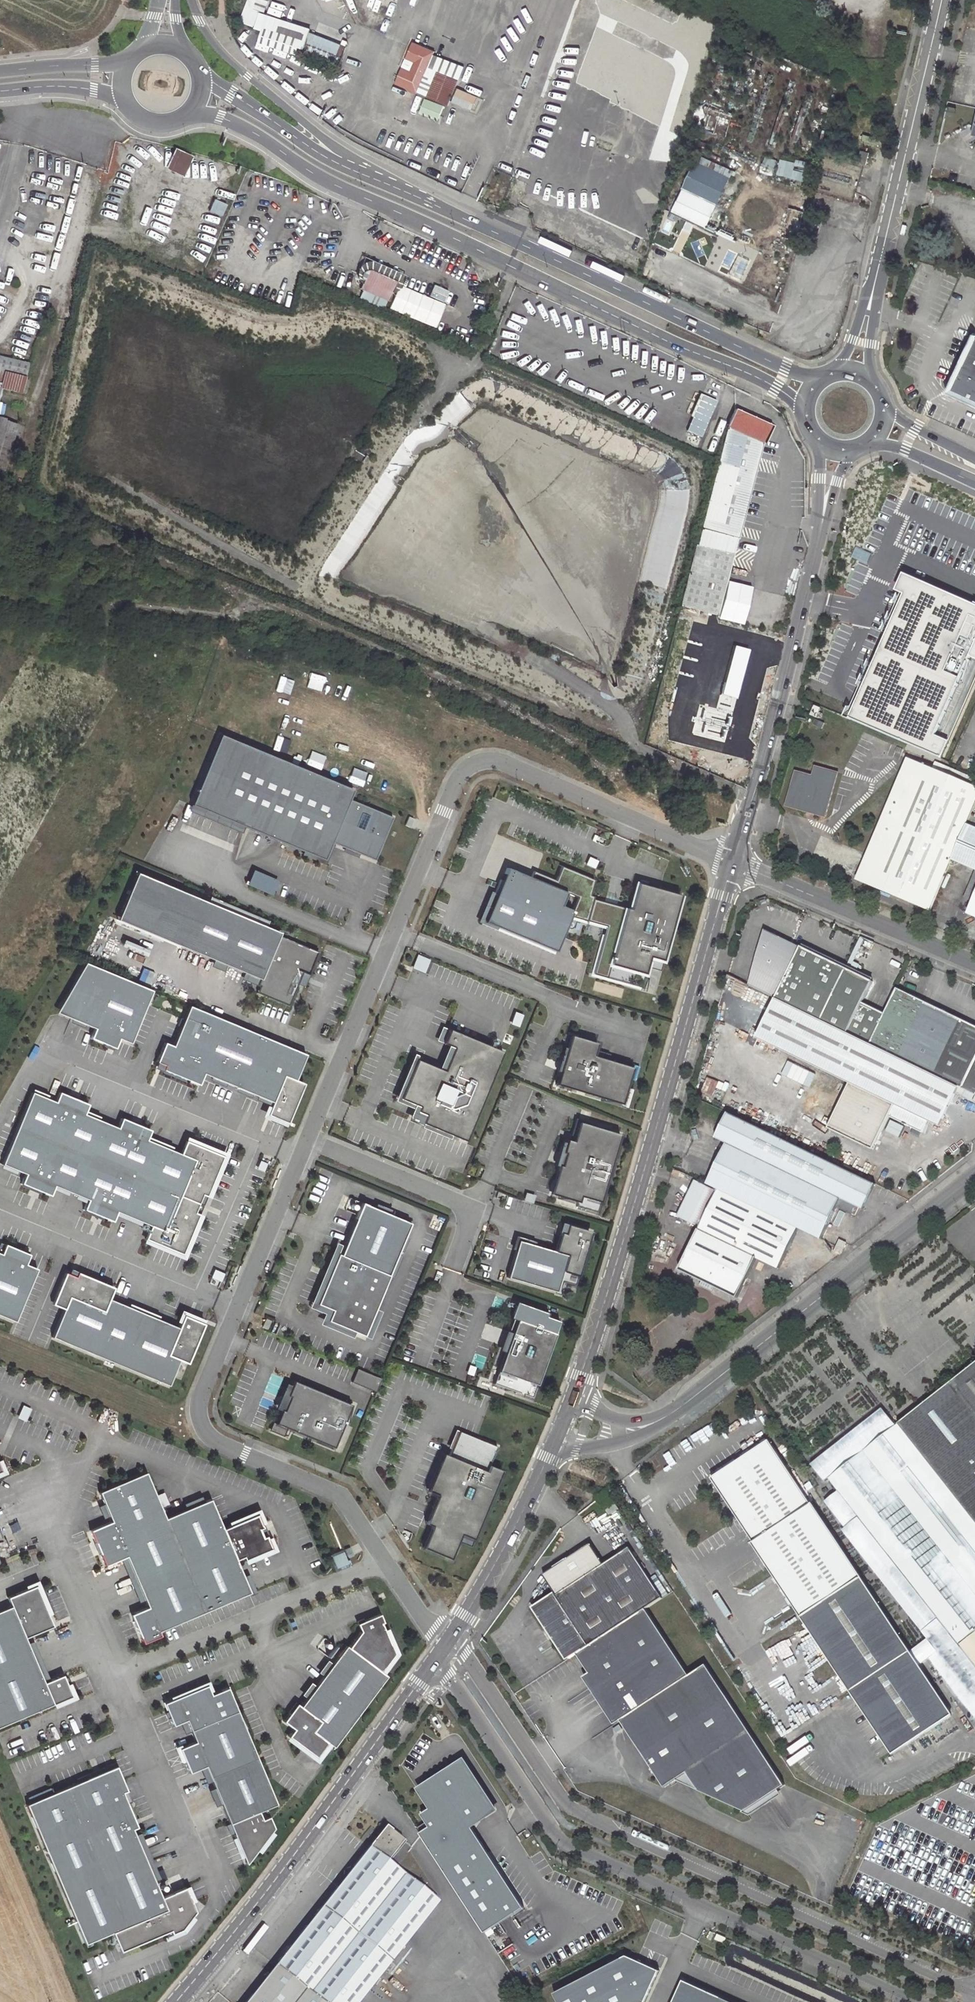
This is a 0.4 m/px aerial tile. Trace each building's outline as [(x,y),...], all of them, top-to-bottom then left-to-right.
[(239,23),(261,31),(257,42),(294,55),(296,48),(304,50),(311,30),(266,14),(271,0),(247,0),(239,23)] [(344,47),(311,33),(304,51),(337,64),(344,47)] [(434,52),(412,43),(395,84),(449,105),(450,103),(479,114),(484,99),(455,88),(464,67),(433,55),(434,52)] [(444,106),(424,98),(418,113),(438,121),(444,106)] [(185,177),(192,156),(174,149),(166,170),(185,177)] [(858,162),(865,165),(869,152),(861,150),(858,162)] [(733,171),(699,157),(677,213),(711,227),(733,171)] [(225,205),(213,200),(208,211),(220,216),(225,205)] [(219,218),(213,216),(205,233),(211,236),(219,218)] [(397,281),(365,267),(361,276),(362,277),(360,281),(363,282),(360,289),(389,301),(397,281)] [(443,306),(398,286),(388,310),(433,329),(443,306)] [(973,335),(946,392),(974,406),(974,336),(973,335)] [(0,357),(0,390),(21,395),(25,378),(28,364),(0,357)] [(702,394),(686,431),(702,437),(717,401),(702,394)] [(773,425),(736,408),(728,424),(730,425),(703,527),(737,536),(763,440),(766,441),(773,425)] [(16,426),(0,420),(0,477),(1,478),(16,426)] [(974,613),(974,534),(908,504),(899,507),(872,566),(974,613)] [(769,528),(744,522),(735,559),(760,565),(769,528)] [(717,613),(737,536),(703,527),(683,604),(717,613)] [(753,587),(728,581),(718,618),(743,624),(753,587)] [(872,714),(879,717),(946,746),(974,680),(974,671),(904,640),(872,714)] [(820,711),(822,707),(815,704),(812,714),(818,716),(822,718),(824,712),(820,711)] [(872,714),(862,709),(857,721),(873,728),(879,717),(872,714)] [(815,724),(825,727),(827,721),(817,718),(815,724)] [(221,734),(191,804),(325,860),(332,842),(376,861),(394,817),(350,799),(354,790),(221,734)] [(974,798),(974,787),(968,784),(971,776),(935,761),(931,768),(909,759),(859,878),(929,908),(951,857),(965,822),(974,798)] [(813,775),(796,771),(787,804),(802,808),(806,814),(812,811),(827,815),(838,772),(816,765),(813,775)] [(974,826),(974,825),(974,798),(965,822),(974,826)] [(183,832),(206,840),(212,821),(189,813),(183,832)] [(409,818),(406,826),(410,828),(414,820),(409,818)] [(965,822),(951,857),(958,860),(974,867),(974,827),(974,826),(965,822)] [(256,872),(250,885),(262,890),(262,889),(269,892),(274,880),(267,877),(267,876),(256,872)] [(118,920),(179,946),(199,899),(137,873),(118,920)] [(974,900),(974,874),(965,898),(974,902),(974,900)] [(629,910),(625,909),(609,965),(644,975),(649,957),(662,961),(680,896),(637,883),(629,910)] [(211,897),(208,903),(266,927),(269,921),(211,897)] [(199,899),(179,946),(261,980),(258,986),(269,990),(266,996),(289,1006),(303,973),(309,975),(319,952),(279,936),(280,933),(266,927),(208,903),(199,899)] [(609,965),(625,909),(596,901),(590,920),(609,925),(595,974),(641,987),(644,975),(609,965)] [(750,986),(776,998),(801,949),(765,933),(750,986)] [(801,949),(776,998),(822,1021),(848,967),(802,946),(801,949)] [(132,1045),(153,991),(80,964),(60,1017),(95,1030),(91,1041),(116,1050),(119,1040),(132,1045)] [(849,1034),(865,1001),(875,980),(848,967),(822,1021),(849,1034)] [(960,1087),(974,1056),(974,1025),(898,988),(887,1012),(871,1044),(960,1087)] [(890,1117),(924,1133),(930,1122),(941,1127),(960,1087),(871,1044),(849,1034),(822,1021),(776,998),(757,1038),(848,1082),(896,1105),(890,1117)] [(887,1012),(865,1001),(849,1034),(871,1044),(887,1012)] [(297,1082),(307,1053),(188,1010),(174,1048),(164,1044),(155,1069),(200,1086),(203,1079),(270,1103),(264,1119),(288,1127),(304,1085),(297,1082)] [(417,1060),(401,1097),(420,1105),(418,1111),(427,1114),(423,1123),(466,1141),(502,1051),(450,1030),(445,1042),(454,1046),(444,1071),(417,1060)] [(596,1044),(571,1037),(556,1086),(621,1105),(632,1068),(592,1056),(596,1044)] [(960,1087),(974,1095),(974,1056),(960,1087)] [(875,1148),(890,1117),(896,1105),(848,1082),(828,1125),(875,1148)] [(115,1212),(150,1227),(164,1232),(194,1160),(180,1154),(145,1140),(148,1132),(120,1120),(116,1128),(82,1114),(86,1105),(59,1094),(54,1103),(32,1094),(2,1165),(25,1174),(21,1184),(49,1196),(54,1186),(88,1200),(84,1210),(111,1222),(115,1212)] [(715,1138),(727,1144),(839,1199),(854,1207),(862,1210),(875,1185),(727,1113),(715,1138)] [(558,1166),(549,1194),(597,1209),(619,1136),(579,1123),(573,1143),(566,1141),(562,1152),(565,1153),(560,1167),(558,1166)] [(145,1239),(180,1254),(197,1215),(193,1214),(201,1194),(204,1196),(220,1158),(185,1143),(180,1154),(194,1160),(164,1232),(150,1227),(145,1239)] [(719,1190),(799,1228),(821,1239),(835,1209),(839,1199),(727,1144),(707,1185),(719,1190)] [(713,1194),(698,1187),(683,1221),(698,1228),(713,1194)] [(698,1233),(755,1260),(778,1271),(799,1228),(719,1190),(698,1233)] [(533,1196),(524,1193),(522,1199),(531,1202),(533,1196)] [(839,1199),(835,1209),(850,1216),(854,1207),(839,1199)] [(396,1261),(412,1224),(368,1206),(369,1205),(363,1203),(357,1219),(342,1255),(339,1254),(333,1269),(335,1270),(328,1288),(325,1287),(318,1304),(333,1310),(329,1321),(364,1336),(390,1275),(396,1261)] [(555,1235),(550,1252),(562,1256),(557,1272),(573,1277),(586,1233),(563,1226),(560,1236),(555,1235)] [(735,1299),(755,1260),(698,1233),(679,1272),(735,1299)] [(845,1243),(839,1240),(836,1246),(842,1250),(845,1243)] [(562,1256),(550,1252),(514,1241),(502,1278),(550,1292),(557,1272),(562,1256)] [(13,1322),(35,1271),(23,1266),(27,1256),(4,1246),(0,1255),(0,1317),(13,1322)] [(836,1246),(833,1252),(839,1255),(842,1250),(836,1246)] [(401,1263),(396,1261),(390,1275),(395,1278),(401,1263)] [(333,1269),(325,1287),(328,1288),(335,1270),(333,1269)] [(214,1271),(211,1279),(222,1283),(224,1274),(214,1271)] [(51,1305),(63,1310),(68,1297),(103,1311),(108,1299),(113,1288),(76,1273),(74,1278),(64,1273),(51,1305)] [(63,1310),(52,1336),(169,1385),(179,1360),(167,1355),(178,1328),(108,1299),(103,1311),(68,1297),(63,1310)] [(559,1320),(517,1305),(509,1330),(512,1331),(493,1383),(532,1397),(559,1320)] [(183,1316),(178,1328),(167,1355),(179,1360),(187,1363),(203,1324),(183,1316)] [(270,1320),(265,1318),(261,1327),(266,1329),(270,1320)] [(830,1478),(961,1643),(974,1632),(974,1363),(830,1478)] [(355,1371),(351,1380),(375,1390),(378,1381),(355,1371)] [(351,1406),(293,1382),(287,1397),(289,1398),(278,1426),(333,1449),(351,1406)] [(27,1410),(21,1408),(16,1419),(21,1421),(27,1410)] [(433,1526),(424,1548),(452,1558),(463,1534),(474,1539),(500,1477),(488,1471),(498,1447),(465,1433),(454,1457),(443,1453),(429,1490),(439,1495),(427,1523),(433,1526)] [(755,1543),(814,1505),(770,1440),(724,1470),(731,1481),(719,1489),(755,1543)] [(712,1478),(719,1489),(731,1481),(724,1470),(712,1478)] [(159,1630),(251,1591),(237,1560),(245,1557),(246,1561),(274,1549),(259,1514),(225,1529),(212,1499),(167,1518),(147,1471),(100,1491),(112,1520),(90,1529),(96,1541),(98,1540),(102,1552),(100,1553),(106,1565),(126,1556),(148,1606),(135,1612),(138,1619),(134,1620),(144,1642),(161,1634),(159,1630)] [(609,1514),(618,1508),(614,1503),(605,1509),(609,1514)] [(814,1505),(755,1543),(805,1619),(864,1581),(814,1505)] [(646,1607),(663,1596),(630,1545),(557,1594),(555,1591),(532,1606),(567,1659),(578,1653),(646,1607)] [(349,1548),(344,1550),(347,1559),(352,1556),(349,1548)] [(341,1552),(329,1557),(334,1569),(346,1564),(341,1552)] [(864,1581),(805,1619),(896,1756),(910,1747),(955,1718),(864,1581)] [(0,1611),(0,1726),(73,1695),(68,1684),(64,1685),(62,1679),(60,1676),(46,1682),(27,1637),(49,1627),(45,1616),(50,1614),(37,1585),(9,1597),(13,1605),(0,1611)] [(621,1720),(690,1674),(646,1607),(578,1653),(590,1672),(621,1720)] [(295,1728),(290,1735),(317,1756),(328,1741),(334,1746),(388,1675),(382,1670),(392,1656),(387,1653),(392,1646),(382,1622),(384,1621),(381,1613),(364,1620),(368,1628),(361,1631),(350,1647),(347,1644),(301,1705),(295,1714),(291,1711),(285,1720),(295,1728)] [(364,1620),(358,1623),(361,1631),(368,1628),(364,1620)] [(961,1643),(974,1661),(974,1632),(961,1643)] [(690,1674),(621,1720),(665,1787),(676,1780),(687,1772),(699,1790),(745,1810),(785,1784),(706,1664),(690,1674)] [(621,1720),(590,1672),(585,1676),(616,1724),(621,1720)] [(211,1693),(207,1684),(202,1687),(205,1695),(211,1693)] [(207,1765),(245,1854),(258,1849),(272,1829),(267,1816),(263,1817),(260,1810),(278,1801),(258,1756),(228,1686),(211,1693),(205,1695),(202,1687),(168,1701),(174,1715),(171,1716),(174,1724),(188,1718),(197,1740),(181,1747),(191,1771),(207,1765)] [(298,1703),(291,1711),(295,1714),(301,1705),(298,1703)] [(910,1747),(896,1756),(900,1759),(910,1747)] [(431,1827),(423,1831),(481,1933),(525,1908),(476,1824),(500,1811),(469,1756),(418,1785),(430,1807),(422,1812),(431,1827)] [(113,1768),(23,1806),(82,1945),(110,1933),(164,1910),(159,1899),(129,1829),(134,1827),(119,1793),(123,1791),(113,1768)] [(676,1780),(687,1785),(699,1790),(687,1772),(676,1780)] [(323,2001),(357,2001),(438,1900),(390,1860),(406,1840),(388,1826),(277,1967),(323,2001)] [(164,1910),(110,1933),(118,1953),(168,1932),(169,1936),(179,1931),(193,1913),(183,1889),(159,1899),(164,1910)] [(559,2001),(645,2001),(659,1970),(627,1955),(555,1994),(559,2001)] [(277,1967),(249,2001),(323,2001),(277,1967)] [(683,1980),(673,2001),(732,2001),(683,1980)]
